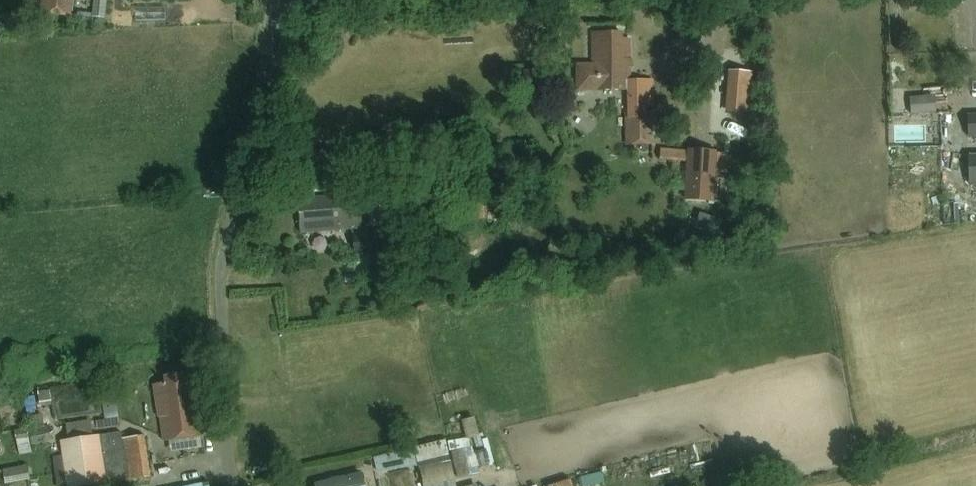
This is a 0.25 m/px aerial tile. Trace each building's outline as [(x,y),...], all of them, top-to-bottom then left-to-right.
[(40,15),(71,18),(73,0),(42,0),(40,15)] [(92,18),(105,19),(107,0),(94,0),(92,18)] [(593,66),(576,66),(577,92),(630,91),(629,41),(621,41),(621,34),(592,35),(593,66)] [(934,111),(933,93),(908,95),(909,112),(934,111)] [(652,113),(652,104),(641,104),(641,114),(624,114),(625,146),(654,146),(653,113),(652,113)] [(966,115),(967,139),(975,139),(975,115),(966,115)] [(716,155),(687,153),(686,154),(659,153),(659,162),(686,163),(684,205),(713,207),(715,176),(726,177),(727,157),(716,156),(716,155)] [(975,186),(975,155),(967,155),(968,186),(975,186)] [(354,256),(388,253),(386,232),(362,234),(359,196),(305,200),(305,205),(297,205),(300,234),(352,230),(354,256)] [(162,442),(202,437),(193,374),(183,375),(164,377),(165,385),(153,386),(158,419),(159,419),(162,442)] [(32,451),(29,427),(16,429),(19,453),(32,451)] [(151,478),(143,437),(121,440),(120,434),(59,442),(65,485),(91,485),(151,478)] [(449,457),(418,465),(423,485),(456,485),(449,457)] [(3,467),(5,482),(31,479),(29,464),(3,467)] [(364,475),(316,485),(367,485),(364,475)]
